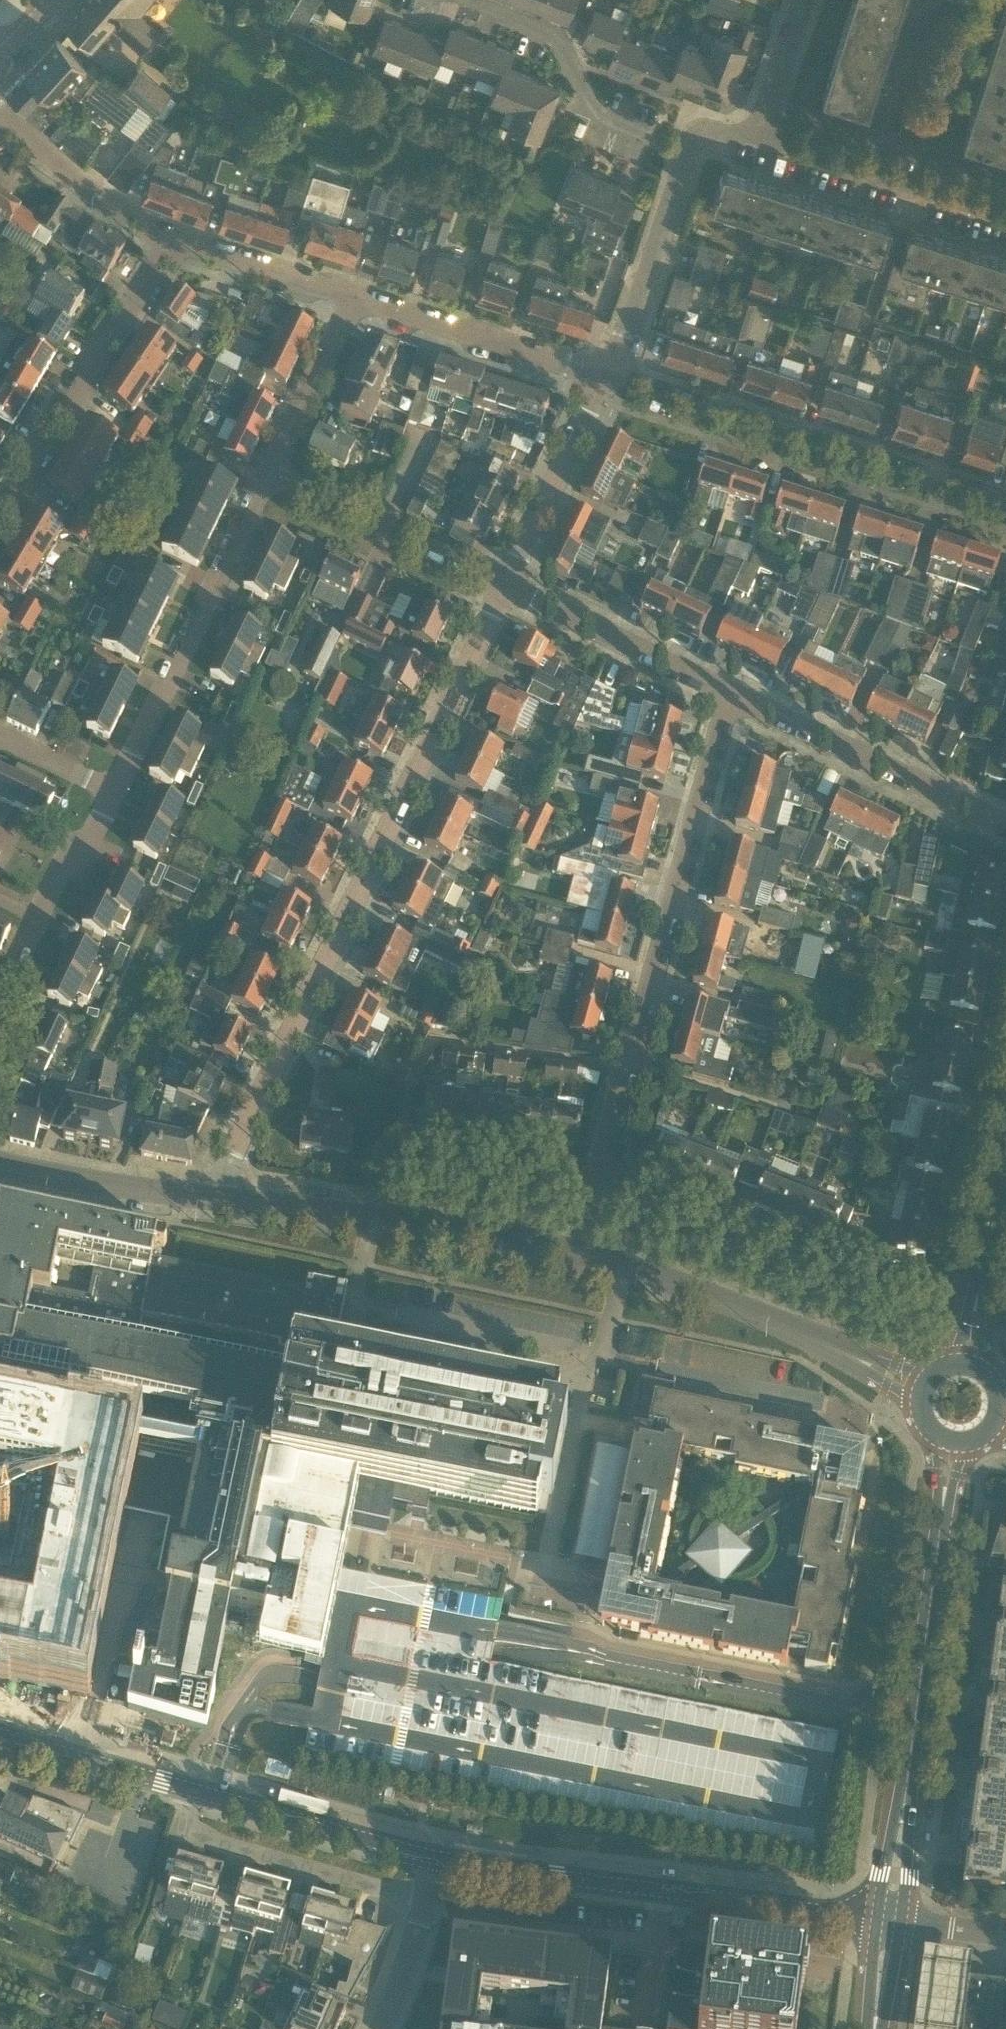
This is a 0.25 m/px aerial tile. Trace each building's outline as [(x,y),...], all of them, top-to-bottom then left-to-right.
[(150,2),(152,0),(90,0),(65,27),(91,49),(110,26),(140,52),(159,30),(140,14),(150,2)] [(299,0),(298,0),(284,24),(301,34),(315,9),(299,0)] [(332,7),(332,8),(367,21),(370,13),(367,11),(371,0),(335,0),(332,7)] [(538,10),(542,0),(511,0),(538,10)] [(538,10),(568,22),(577,0),(542,0),(538,10)] [(845,27),(883,39),(892,11),(903,15),(906,3),(898,0),(853,0),(845,27)] [(1005,78),(1005,4),(985,71),(1005,78)] [(597,47),(612,53),(619,37),(625,22),(594,10),(582,41),(597,47)] [(395,80),(401,63),(415,31),(385,20),(372,52),(395,61),(388,78),(395,80)] [(726,97),(728,93),(753,28),(742,24),(735,43),(714,35),(713,37),(703,33),(697,50),(683,44),(677,60),(671,76),(676,78),(726,97)] [(883,39),(845,27),(823,95),(862,107),(870,79),(881,82),(885,70),(874,66),(883,39)] [(481,40),(471,36),(450,28),(445,43),(438,60),(439,60),(469,72),(481,40)] [(401,63),(412,68),(433,76),(439,60),(438,60),(445,43),(415,31),(401,63)] [(25,71),(24,72),(51,98),(54,100),(68,85),(120,125),(137,103),(122,91),(121,89),(85,61),(57,36),(31,64),(32,65),(26,72),(25,71)] [(619,37),(612,53),(606,68),(637,80),(649,49),(619,37)] [(469,72),(497,82),(503,66),(508,68),(514,53),(481,40),(469,72)] [(652,41),(649,49),(637,80),(670,93),(676,78),(671,76),(677,60),(665,55),(668,47),(652,41)] [(533,78),(508,68),(503,66),(497,82),(491,97),(494,98),(515,106),(508,126),(529,135),(522,153),(532,157),(539,138),(558,87),(533,78)] [(137,103),(151,114),(153,116),(154,116),(171,93),(140,67),(121,89),(122,91),(137,103)] [(1003,151),(1005,140),(1005,78),(985,71),(964,139),(1003,151)] [(82,121),(79,124),(66,112),(54,100),(51,98),(24,72),(6,92),(33,118),(34,118),(49,131),(81,160),(100,134),(82,121)] [(162,119),(154,116),(153,116),(137,138),(155,151),(161,143),(173,126),(162,119)] [(173,210),(182,187),(187,173),(168,166),(175,148),(161,143),(155,151),(149,159),(157,162),(151,176),(142,198),(173,210)] [(222,156),(214,177),(226,182),(234,161),(234,160),(222,156)] [(230,191),(219,226),(249,236),(256,214),(261,201),(237,193),(247,165),(234,161),(226,182),(224,189),(230,191)] [(620,184),(575,167),(560,205),(575,211),(576,208),(591,213),(588,220),(580,244),(611,253),(631,202),(615,195),(620,184)] [(780,188),(725,171),(723,170),(712,205),(724,209),(723,213),(734,216),(735,213),(745,216),(744,219),(756,223),(753,234),(764,238),(780,188)] [(375,179),(366,206),(383,211),(391,185),(375,179)] [(207,181),(202,195),(182,187),(173,210),(204,222),(212,199),(211,198),(217,184),(207,181)] [(289,183),(282,206),(277,221),(256,214),(249,236),(281,246),(288,224),(293,208),(301,211),(305,196),(307,191),(289,183)] [(391,185),(383,211),(397,215),(405,189),(391,185)] [(10,224),(21,208),(20,207),(11,199),(12,198),(0,187),(0,217),(10,224)] [(780,188),(764,238),(796,248),(799,237),(812,241),(813,238),(824,241),(835,205),(780,188)] [(305,196),(301,211),(300,213),(312,217),(304,242),(329,250),(343,208),(328,203),(330,198),(307,191),(305,196)] [(82,218),(71,210),(72,209),(59,200),(41,226),(54,234),(57,230),(68,237),(62,245),(78,256),(80,254),(97,266),(89,276),(101,284),(109,274),(108,273),(125,247),(97,228),(96,230),(81,220),(82,218)] [(442,203),(438,216),(450,219),(451,220),(455,207),(442,203)] [(874,274),(879,258),(880,258),(887,238),(891,223),(835,205),(824,241),(834,244),(833,248),(845,251),(846,248),(856,251),(851,267),(874,274)] [(343,208),(329,250),(354,258),(363,231),(362,231),(367,215),(343,208)] [(443,240),(450,219),(436,215),(429,236),(443,240)] [(493,252),(504,221),(491,217),(480,248),(493,252)] [(392,224),(378,266),(409,276),(418,246),(400,240),(404,227),(392,224)] [(905,244),(899,263),(893,261),(887,281),(926,293),(930,279),(943,283),(944,279),(955,283),(966,247),(910,229),(905,244)] [(546,258),(553,236),(541,232),(534,254),(546,258)] [(733,253),(720,248),(701,242),(697,255),(722,262),(723,258),(731,261),(733,253)] [(1005,298),(1005,259),(966,247),(955,283),(966,286),(965,290),(976,293),(978,290),(988,293),(987,297),(999,300),(1000,297),(1005,298)] [(575,268),(584,272),(603,278),(609,260),(580,251),(575,268)] [(437,255),(429,282),(455,290),(463,264),(437,255)] [(722,262),(697,255),(693,267),(718,275),(722,262)] [(521,268),(500,262),(490,258),(484,275),(483,275),(477,297),(509,307),(521,268)] [(714,287),(718,275),(693,267),(689,279),(695,281),(714,287)] [(524,312),(556,322),(563,299),(562,299),(567,284),(552,279),(547,295),(542,293),(547,277),(538,274),(532,290),(524,312)] [(666,301),(685,307),(686,308),(695,281),(689,279),(674,274),(666,301)] [(73,326),(68,323),(85,296),(51,275),(34,303),(52,313),(37,337),(58,350),(73,326)] [(773,301),(779,283),(753,275),(747,292),(773,301)] [(178,325),(189,309),(209,315),(216,300),(197,295),(195,299),(177,287),(160,313),(178,325)] [(740,295),(728,330),(746,336),(757,303),(758,301),(740,295)] [(841,295),(833,320),(858,328),(866,303),(841,295)] [(594,309),(563,299),(556,322),(587,332),(594,309)] [(774,308),(757,303),(746,336),(764,341),(774,308)] [(287,326),(277,346),(300,357),(314,327),(292,317),(278,310),(273,319),(287,326)] [(663,356),(694,367),(701,344),(706,328),(676,318),(671,333),(670,336),(663,356)] [(814,322),(805,350),(837,360),(845,331),(814,322)] [(701,344),(694,367),(725,377),(732,354),(731,353),(736,338),(720,333),(706,328),(701,344)] [(148,330),(137,346),(126,362),(154,381),(154,380),(163,386),(173,372),(164,366),(176,348),(148,330)] [(895,332),(887,358),(902,363),(910,337),(895,332)] [(3,359),(40,381),(54,357),(17,336),(3,359)] [(395,357),(400,344),(400,343),(384,337),(379,350),(367,344),(357,366),(387,380),(397,359),(395,357)] [(246,362),(239,376),(260,387),(265,376),(285,386),(300,357),(277,346),(267,341),(261,353),(271,358),(266,368),(247,359),(246,362)] [(910,343),(904,361),(919,365),(924,348),(910,343)] [(740,381),(772,392),(779,369),(765,364),(770,349),(753,344),(748,359),(747,359),(740,381)] [(222,351),(215,365),(239,376),(246,362),(222,351)] [(191,353),(186,360),(199,369),(203,362),(191,353)] [(969,356),(960,385),(971,388),(981,360),(969,356)] [(3,390),(27,404),(40,381),(3,359),(0,364),(0,388),(3,390)] [(194,376),(199,369),(186,360),(181,367),(194,376)] [(779,369),(772,392),(802,401),(809,378),(813,363),(805,360),(800,375),(779,369)] [(425,370),(418,394),(428,398),(430,391),(442,394),(439,405),(450,409),(453,399),(462,368),(440,361),(435,374),(425,370)] [(154,381),(126,362),(104,395),(132,414),(154,381)] [(255,398),(260,387),(239,376),(215,365),(207,381),(222,389),(220,396),(247,409),(238,426),(261,437),(275,407),(255,398)] [(387,380),(357,366),(346,387),(351,389),(377,401),(387,380)] [(405,389),(416,394),(418,394),(425,370),(412,367),(405,389)] [(453,399),(475,406),(483,380),(485,375),(462,368),(453,399)] [(817,406),(846,415),(854,390),(858,377),(842,372),(830,368),(826,381),(825,381),(817,406)] [(854,390),(846,415),(874,424),(881,399),(885,386),(858,377),(854,390)] [(477,433),(484,414),(495,418),(504,387),(483,380),(475,406),(467,430),(477,433)] [(904,434),(904,436),(912,438),(913,437),(917,438),(927,407),(912,402),(916,389),(906,386),(902,400),(901,400),(891,430),(904,434)] [(508,422),(500,444),(511,449),(514,438),(517,425),(527,394),(504,387),(495,418),(508,422)] [(955,402),(946,399),(948,393),(933,388),(927,407),(917,438),(921,439),(920,441),(929,444),(930,442),(942,446),(949,424),(951,425),(954,417),(951,417),(951,416),(955,402)] [(341,410),(371,425),(381,403),(377,401),(351,389),(341,410)] [(13,427),(27,404),(3,390),(0,395),(0,420),(13,427)] [(428,398),(418,394),(416,394),(407,422),(419,426),(428,398)] [(550,401),(527,394),(517,425),(514,438),(534,444),(539,435),(545,438),(555,416),(546,413),(550,401)] [(194,405),(188,418),(198,423),(204,410),(194,405)] [(969,427),(970,427),(969,429),(968,429),(961,452),(978,458),(977,462),(990,466),(991,462),(993,463),(1000,439),(1001,437),(1005,423),(1005,418),(975,408),(969,427)] [(137,433),(145,420),(137,415),(129,427),(137,433)] [(332,431),(336,421),(327,417),(323,427),(332,431)] [(97,471),(108,454),(118,437),(89,420),(69,454),(97,471)] [(154,425),(145,420),(137,433),(146,438),(154,425)] [(406,431),(384,424),(382,424),(379,433),(403,441),(406,431)] [(246,466),(261,437),(238,426),(229,445),(215,438),(210,447),(225,454),(224,455),(246,466)] [(121,440),(129,445),(138,451),(146,438),(137,433),(129,427),(121,440)] [(355,448),(320,432),(309,454),(344,470),(355,448)] [(595,464),(617,475),(626,455),(641,462),(645,453),(631,446),(631,445),(609,435),(595,464)] [(506,473),(511,462),(491,452),(496,442),(488,438),(478,460),(490,466),(506,473)] [(458,463),(463,452),(441,441),(436,452),(458,463)] [(500,444),(496,442),(491,452),(511,462),(516,452),(511,449),(500,444)] [(129,445),(122,456),(131,462),(138,451),(129,445)] [(436,452),(431,462),(453,473),(458,463),(436,452)] [(69,454),(59,471),(49,488),(77,505),(97,471),(69,454)] [(448,484),(453,473),(431,462),(426,473),(448,484)] [(618,510),(622,501),(624,496),(610,490),(617,475),(595,464),(581,494),(603,505),(604,503),(618,510)] [(729,496),(737,474),(705,464),(698,486),(699,486),(694,502),(704,505),(708,490),(729,496)] [(161,466),(157,473),(167,478),(171,471),(161,466)] [(490,466),(480,487),(509,501),(519,480),(506,473),(490,466)] [(235,487),(235,486),(201,470),(191,490),(225,507),(226,505),(228,500),(235,487)] [(164,486),(167,478),(157,473),(154,481),(164,486)] [(426,473),(421,484),(442,495),(448,484),(426,473)] [(737,474),(729,496),(750,503),(745,518),(754,521),(759,506),(761,506),(768,483),(737,474)] [(437,505),(442,495),(421,484),(416,495),(437,505)] [(498,523),(509,501),(480,487),(470,509),(494,520),(498,523)] [(787,532),(802,536),(814,498),(783,488),(776,511),(777,512),(772,526),(782,529),(786,515),(791,517),(787,532)] [(222,513),(224,508),(225,507),(191,490),(181,510),(216,526),(222,513)] [(494,520),(470,509),(442,495),(437,505),(460,516),(454,527),(483,541),(494,520)] [(845,508),(814,498),(802,536),(832,546),(837,531),(838,531),(845,508)] [(82,506),(74,519),(83,524),(90,511),(82,506)] [(673,536),(680,539),(688,543),(692,533),(688,532),(695,509),(684,506),(676,528),(673,536)] [(560,537),(582,549),(596,556),(610,525),(596,519),(574,508),(560,537)] [(147,517),(157,522),(161,515),(152,510),(151,510),(147,517)] [(207,544),(209,539),(216,526),(181,510),(172,529),(206,546),(207,544)] [(35,511),(14,545),(43,562),(63,528),(35,511)] [(90,511),(83,524),(91,529),(99,516),(90,511)] [(859,553),(880,559),(892,523),(860,513),(853,536),(854,536),(850,551),(859,554),(859,553)] [(157,522),(147,517),(144,524),(154,529),(157,522)] [(663,540),(666,533),(669,528),(649,518),(643,531),(663,540)] [(67,532),(75,537),(83,524),(74,519),(67,532)] [(892,523),(880,559),(880,561),(910,570),(914,556),(915,556),(922,533),(892,523)] [(75,537),(84,542),(91,529),(83,524),(75,537)] [(203,552),(205,547),(206,546),(172,529),(162,549),(196,566),(203,552)] [(663,540),(643,531),(638,542),(658,551),(663,540)] [(680,539),(673,536),(666,533),(663,540),(658,551),(656,556),(669,563),(680,539)] [(259,557),(257,561),(292,578),(299,563),(286,557),(293,544),(271,534),(262,552),(259,557)] [(582,549),(560,537),(546,567),(588,587),(596,572),(576,562),(582,549)] [(969,548),(938,538),(930,561),(931,561),(926,576),(957,586),(969,548)] [(0,569),(0,583),(22,597),(43,562),(14,545),(0,569)] [(1000,557),(969,548),(957,586),(987,595),(992,580),(993,580),(1000,557)] [(755,553),(751,566),(760,570),(780,577),(784,565),(785,563),(755,553)] [(827,596),(838,560),(819,554),(808,590),(822,594),(827,596)] [(726,557),(715,581),(732,589),(744,564),(735,560),(726,557)] [(843,602),(854,566),(838,560),(827,596),(841,602),(843,602)] [(285,592),(292,578),(257,561),(255,565),(253,570),(244,589),(266,600),(272,586),(285,592)] [(313,598),(332,607),(342,612),(349,598),(360,576),(330,561),(313,598)] [(751,566),(744,564),(732,589),(747,596),(760,570),(751,566)] [(141,566),(131,587),(166,603),(167,602),(169,597),(176,583),(152,571),(141,566)] [(123,574),(113,569),(110,576),(120,581),(123,574)] [(304,572),(299,582),(306,586),(311,575),(304,572)] [(632,604),(641,586),(645,579),(630,572),(618,597),(632,604)] [(641,608),(670,622),(685,589),(673,583),(668,594),(661,591),(668,576),(659,572),(652,586),(641,608)] [(116,588),(120,581),(110,576),(106,583),(116,588)] [(886,619),(902,625),(915,585),(895,579),(886,608),(889,609),(886,619)] [(915,585),(902,625),(920,632),(933,591),(915,585)] [(165,605),(166,603),(131,587),(122,606),(156,623),(163,610),(165,605)] [(822,594),(808,590),(803,588),(790,616),(808,625),(822,594)] [(709,612),(713,602),(706,599),(685,589),(670,622),(700,636),(711,613),(709,612)] [(822,594),(808,625),(825,633),(839,601),(841,602),(827,596),(822,594)] [(349,620),(351,621),(388,639),(394,627),(385,623),(391,610),(361,595),(349,620)] [(28,616),(36,602),(27,598),(20,611),(28,616)] [(985,624),(998,630),(1005,611),(1005,603),(995,599),(992,609),(985,624)] [(412,601),(403,621),(398,631),(434,649),(449,618),(412,601)] [(28,616),(37,620),(44,607),(36,602),(28,616)] [(959,648),(960,649),(973,653),(985,624),(992,609),(978,603),(959,648)] [(150,636),(156,623),(122,606),(113,625),(147,642),(148,641),(150,636)] [(716,644),(746,658),(756,636),(763,622),(743,612),(733,607),(716,644)] [(101,620),(104,613),(94,608),(91,615),(101,620)] [(28,616),(20,611),(12,624),(21,629),(28,616)] [(285,613),(280,623),(287,627),(292,617),(285,613)] [(0,615),(0,634),(8,620),(0,615)] [(97,627),(101,620),(91,615),(87,622),(97,627)] [(28,616),(21,629),(29,634),(37,620),(28,616)] [(879,667),(900,625),(884,619),(864,660),(879,667)] [(258,665),(265,651),(253,645),(259,631),(237,621),(228,639),(226,644),(224,648),(258,665)] [(381,653),(388,639),(351,621),(344,635),(381,653)] [(763,622),(756,636),(746,658),(775,672),(786,650),(785,649),(791,635),(763,622)] [(287,627),(280,623),(275,634),(282,637),(287,627)] [(147,642),(113,625),(103,646),(137,663),(144,649),(146,644),(147,642)] [(890,673),(912,629),(900,625),(879,667),(890,673)] [(323,629),(308,662),(302,673),(320,681),(313,695),(320,699),(319,701),(321,702),(333,673),(326,669),(341,638),(323,629)] [(0,660),(10,643),(0,637),(0,660)] [(552,661),(556,652),(524,637),(512,660),(536,672),(531,682),(533,683),(551,692),(560,696),(566,700),(571,702),(580,683),(569,677),(564,687),(553,682),(560,665),(552,661)] [(283,673),(296,643),(285,638),(271,668),(283,673)] [(821,694),(836,663),(839,657),(810,644),(803,658),(802,657),(791,680),(821,694)] [(251,680),(258,665),(224,648),(222,653),(219,657),(210,676),(225,683),(232,687),(239,674),(251,680)] [(391,670),(385,682),(380,692),(393,697),(397,688),(412,695),(426,666),(403,655),(394,672),(391,670)] [(836,663),(821,694),(850,708),(861,686),(860,685),(867,670),(858,666),(855,672),(836,663)] [(964,682),(967,671),(955,665),(951,677),(943,697),(955,703),(964,682)] [(33,697),(42,678),(31,672),(7,722),(36,736),(50,706),(33,697)] [(95,680),(88,695),(122,712),(124,707),(127,702),(136,684),(114,673),(113,673),(107,686),(95,680)] [(334,708),(347,681),(348,680),(333,673),(321,702),(334,708)] [(52,703),(65,709),(67,706),(79,682),(77,681),(68,677),(65,675),(52,703)] [(585,709),(597,684),(583,677),(580,683),(571,702),(584,709),(585,709)] [(866,715),(896,729),(906,708),(913,693),(884,679),(876,694),(866,715)] [(86,694),(89,687),(79,682),(76,689),(86,694)] [(560,696),(551,692),(533,683),(527,696),(552,708),(553,707),(561,710),(562,710),(554,726),(571,735),(576,725),(578,726),(585,709),(584,709),(571,702),(566,700),(560,696)] [(597,684),(585,709),(578,726),(596,730),(620,736),(624,721),(610,717),(616,694),(597,684)] [(76,689),(72,696),(82,701),(86,694),(76,689)] [(513,735),(530,701),(517,694),(515,698),(498,690),(487,713),(502,720),(498,728),(513,735)] [(906,708),(896,729),(925,744),(936,723),(934,722),(942,707),(913,693),(906,708)] [(403,713),(375,700),(363,694),(352,716),(365,722),(393,735),(403,713)] [(120,716),(122,712),(88,695),(81,709),(93,715),(87,728),(94,732),(108,739),(109,739),(118,721),(120,716)] [(967,709),(954,702),(942,727),(949,731),(950,729),(957,732),(967,709)] [(232,704),(227,715),(235,718),(239,708),(232,704)] [(682,719),(645,709),(643,708),(635,739),(673,751),(682,719)] [(235,718),(227,715),(223,725),(230,728),(235,718)] [(163,747),(197,763),(204,749),(192,743),(199,730),(176,719),(168,737),(165,742),(163,747)] [(365,722),(354,744),(382,758),(393,735),(365,722)] [(311,726),(307,735),(321,742),(326,733),(311,726)] [(949,731),(947,736),(939,754),(951,760),(963,735),(957,732),(950,729),(949,731)] [(321,742),(307,735),(303,743),(305,743),(295,766),(306,771),(315,751),(332,760),(337,749),(321,742)] [(465,759),(494,772),(504,750),(476,736),(465,759)] [(673,751),(635,739),(626,771),(641,776),(665,782),(673,751)] [(992,741),(984,776),(995,781),(1005,784),(1005,744),(992,741)] [(230,743),(219,767),(242,778),(248,766),(240,762),(245,751),(230,743)] [(190,778),(197,763),(163,747),(161,751),(159,756),(150,774),(172,785),(178,772),(190,778)] [(556,762),(540,755),(535,765),(552,773),(556,762)] [(584,758),(582,772),(608,776),(610,762),(584,758)] [(465,759),(455,781),(483,794),(494,772),(465,759)] [(372,778),(354,769),(336,760),(331,770),(326,768),(321,780),(333,786),(361,800),(372,778)] [(787,785),(790,773),(753,762),(744,794),(779,804),(782,805),(783,803),(800,809),(820,816),(826,804),(825,803),(826,798),(810,794),(809,799),(803,797),(801,796),(800,795),(799,794),(798,793),(798,791),(798,790),(798,788),(787,785)] [(7,803),(11,805),(16,807),(32,773),(18,766),(12,778),(0,772),(0,799),(7,803)] [(313,799),(304,794),(312,777),(293,768),(280,801),(306,813),(313,799)] [(43,821),(49,808),(54,798),(41,792),(47,780),(32,773),(16,807),(20,809),(25,812),(43,821)] [(590,790),(607,795),(611,780),(594,776),(590,790)] [(196,784),(191,794),(199,798),(203,788),(196,784)] [(361,800),(333,786),(322,809),(351,822),(361,800)] [(528,829),(533,818),(535,814),(522,808),(506,801),(488,792),(482,806),(513,821),(528,829)] [(149,816),(147,821),(169,831),(182,804),(179,802),(160,793),(151,811),(149,816)] [(194,808),(199,798),(191,794),(187,805),(194,808)] [(611,826),(617,828),(650,837),(659,805),(635,799),(617,794),(614,805),(617,806),(611,826)] [(779,804),(744,794),(735,826),(759,832),(760,830),(775,834),(777,825),(774,824),(779,804)] [(824,832),(853,845),(870,809),(840,795),(830,818),(831,818),(824,832)] [(61,802),(54,798),(49,808),(56,812),(61,802)] [(435,823),(462,836),(473,814),(445,801),(435,823)] [(279,802),(266,832),(279,839),(293,808),(279,802)] [(889,846),(900,823),(870,809),(853,845),(881,859),(888,845),(889,846)] [(524,836),(535,841),(544,823),(533,818),(528,829),(524,836)] [(156,859),(169,831),(147,821),(145,825),(142,830),(133,848),(155,859),(156,859)] [(528,829),(513,821),(510,829),(524,836),(528,829)] [(341,842),(314,829),(302,823),(296,835),(308,841),(303,851),(331,865),(341,842)] [(435,823),(424,845),(452,858),(462,836),(435,823)] [(590,852),(587,866),(588,866),(619,875),(622,863),(642,868),(647,849),(648,850),(651,842),(649,841),(650,837),(617,828),(611,826),(603,855),(590,852)] [(779,846),(804,853),(813,836),(810,836),(784,829),(779,846)] [(257,852),(251,867),(284,882),(290,868),(266,857),(275,838),(266,832),(261,843),(263,843),(258,853),(257,852)] [(804,853),(798,866),(814,871),(826,842),(813,836),(804,853)] [(923,836),(917,869),(914,887),(928,890),(939,843),(923,836)] [(723,872),(762,882),(769,852),(755,847),(731,841),(723,872)] [(989,849),(974,842),(971,856),(986,859),(988,850),(989,850),(989,849)] [(776,860),(798,866),(804,853),(779,846),(776,860)] [(331,865),(303,851),(292,873),(320,887),(331,865)] [(973,900),(1001,906),(1005,883),(1005,879),(993,875),(995,861),(986,859),(971,856),(968,855),(964,876),(959,896),(973,900)] [(561,859),(555,857),(551,873),(583,882),(588,866),(587,866),(561,859)] [(155,876),(162,879),(167,869),(159,865),(155,876)] [(415,865),(404,888),(432,901),(443,906),(454,884),(460,887),(465,877),(446,868),(441,878),(415,865)] [(917,869),(902,866),(896,897),(911,902),(917,869)] [(284,882),(251,867),(247,874),(261,881),(260,883),(279,892),(284,882)] [(762,882),(723,872),(714,904),(738,911),(738,910),(754,914),(762,882)] [(96,898),(130,915),(131,914),(129,913),(142,887),(120,876),(111,894),(108,900),(107,903),(96,897),(96,898)] [(162,879),(155,876),(150,886),(157,889),(162,879)] [(482,885),(497,892),(501,883),(486,876),(482,885)] [(603,916),(627,923),(635,891),(611,885),(611,886),(597,882),(594,891),(609,895),(603,916)] [(478,893),(494,900),(497,892),(482,885),(478,893)] [(432,901),(404,888),(393,910),(421,923),(432,901)] [(272,915),(300,929),(311,906),(283,893),(272,915)] [(973,900),(959,896),(956,896),(947,937),(952,939),(964,941),(975,944),(978,931),(981,931),(995,933),(1001,906),(973,900)] [(82,926),(94,932),(104,937),(111,924),(123,930),(130,915),(96,898),(94,902),(91,908),(82,926)] [(886,920),(889,909),(878,906),(875,917),(886,920)] [(795,918),(762,909),(758,924),(791,933),(792,929),(798,931),(801,920),(794,918),(795,918)] [(272,915),(262,937),(261,938),(289,951),(300,929),(272,915)] [(627,923),(603,916),(597,937),(583,934),(580,943),(595,947),(595,948),(618,954),(627,923)] [(745,945),(746,941),(749,931),(733,926),(710,920),(702,951),(725,958),(740,962),(745,945)] [(241,925),(239,929),(228,923),(223,932),(254,946),(260,933),(241,925)] [(11,929),(0,924),(0,951),(11,929)] [(535,941),(544,944),(547,931),(538,928),(535,941)] [(373,952),(401,965),(411,943),(384,930),(373,952)] [(574,938),(547,931),(544,944),(543,946),(569,954),(574,938)] [(260,949),(254,946),(223,932),(219,940),(232,946),(230,951),(250,961),(252,957),(255,959),(260,949)] [(465,956),(451,949),(428,938),(422,951),(459,969),(465,956)] [(975,944),(964,941),(952,939),(949,953),(961,955),(955,981),(984,988),(989,960),(975,957),(975,956),(973,956),(975,944)] [(63,965),(61,969),(95,986),(102,971),(90,965),(97,952),(86,947),(74,941),(65,960),(63,965)] [(455,941),(451,949),(465,956),(469,948),(455,941)] [(130,950),(120,945),(116,952),(127,957),(130,950)] [(565,968),(569,954),(543,946),(539,961),(565,968)] [(862,950),(860,963),(873,965),(875,953),(862,950)] [(725,958),(702,951),(693,983),(717,990),(717,989),(732,993),(734,983),(720,979),(725,958)] [(127,957),(116,952),(113,960),(123,964),(127,957)] [(373,952),(363,974),(405,994),(415,973),(401,965),(373,952)] [(193,957),(185,976),(199,982),(208,963),(193,957)] [(252,957),(250,961),(241,979),(269,993),(280,971),(255,959),(252,957)] [(566,999),(603,1009),(612,977),(588,971),(588,972),(574,968),(566,999)] [(95,986),(61,969),(59,973),(56,978),(47,997),(59,1003),(70,1008),(76,994),(88,1000),(95,986)] [(927,1018),(929,1018),(958,1024),(961,1012),(963,1012),(964,1011),(978,1014),(984,988),(955,981),(943,978),(937,1004),(930,1003),(927,1018)] [(241,979),(231,1001),(231,1002),(259,1015),(269,993),(241,979)] [(182,981),(174,999),(190,1006),(198,987),(182,981)] [(201,986),(197,996),(196,999),(222,1011),(228,999),(201,986)] [(779,999),(743,989),(739,1003),(773,1012),(775,1013),(779,999)] [(425,1005),(421,1014),(434,1020),(445,998),(445,997),(433,992),(426,1006),(425,1005)] [(343,1016),(371,1030),(381,1008),(353,994),(343,1016)] [(536,1024),(557,1029),(571,1033),(595,1041),(603,1009),(566,999),(555,997),(550,1016),(539,1013),(536,1024)] [(432,1026),(433,1026),(456,1031),(464,1004),(445,998),(434,1020),(432,1026)] [(730,1009),(689,998),(680,1030),(719,1041),(724,1021),(767,1032),(773,1012),(739,1003),(737,1012),(730,1009)] [(222,1019),(226,1013),(222,1011),(196,999),(190,1011),(211,1021),(207,1030),(221,1037),(219,1042),(204,1035),(200,1044),(214,1051),(214,1052),(236,1063),(250,1032),(222,1019)] [(172,1002),(149,1052),(166,1060),(189,1010),(172,1002)] [(88,1010),(86,1018),(97,1021),(99,1013),(88,1010)] [(431,1028),(432,1026),(434,1020),(421,1014),(417,1022),(431,1028)] [(371,1030),(343,1016),(332,1039),(352,1048),(348,1058),(370,1069),(385,1037),(371,1030)] [(966,1069),(972,1041),(958,1038),(955,1036),(958,1024),(929,1018),(926,1033),(929,1034),(924,1060),(966,1069)] [(555,1049),(557,1034),(532,1030),(529,1046),(555,1049)] [(719,1041),(680,1030),(671,1062),(694,1068),(692,1075),(728,1085),(733,1067),(713,1061),(719,1041)] [(826,1035),(824,1045),(837,1049),(840,1038),(826,1035)] [(175,1093),(180,1095),(210,1109),(224,1082),(212,1076),(218,1064),(177,1045),(170,1060),(187,1068),(175,1093)] [(457,1071),(460,1049),(444,1047),(440,1069),(457,1071)] [(460,1049),(457,1071),(473,1073),(476,1052),(460,1049)] [(36,1050),(21,1081),(32,1086),(46,1055),(36,1050)] [(492,1075),(508,1077),(511,1056),(495,1054),(492,1075)] [(78,1139),(89,1142),(106,1057),(95,1055),(94,1065),(93,1065),(85,1100),(90,1101),(89,1105),(68,1101),(60,1136),(64,1136),(64,1139),(77,1142),(78,1139)] [(511,1056),(508,1077),(524,1080),(527,1058),(511,1056)] [(106,1057),(89,1142),(100,1144),(100,1147),(113,1150),(114,1147),(118,1147),(126,1112),(103,1108),(104,1104),(108,1104),(116,1069),(118,1059),(106,1057)] [(560,1085),(563,1062),(547,1060),(543,1082),(560,1085)] [(960,1095),(966,1069),(924,1060),(921,1073),(917,1072),(911,1099),(913,1099),(940,1105),(943,1092),(946,1093),(960,1095)] [(563,1062),(560,1085),(575,1087),(579,1065),(563,1062)] [(411,1068),(403,1064),(394,1066),(389,1078),(404,1084),(411,1068)] [(317,1091),(334,1093),(337,1071),(320,1069),(317,1091)] [(337,1071),(334,1093),(347,1095),(350,1073),(337,1071)] [(10,1141),(34,1147),(39,1127),(49,1130),(57,1112),(66,1094),(69,1079),(51,1074),(48,1087),(37,1085),(30,1113),(18,1110),(10,1141)] [(448,1129),(454,1092),(445,1091),(444,1095),(414,1091),(411,1108),(425,1110),(423,1126),(448,1129)] [(710,1091),(706,1106),(732,1113),(736,1099),(710,1091)] [(454,1092),(448,1129),(474,1133),(479,1100),(462,1098),(463,1094),(454,1092)] [(180,1095),(176,1111),(166,1161),(190,1166),(196,1139),(195,1139),(210,1109),(180,1095)] [(479,1100),(474,1133),(499,1136),(505,1098),(494,1096),(493,1102),(479,1100)] [(525,1140),(530,1107),(517,1105),(517,1100),(505,1098),(499,1136),(525,1140)] [(558,1099),(557,1105),(552,1144),(577,1147),(583,1102),(558,1099)] [(938,1118),(940,1105),(913,1099),(904,1140),(919,1144),(948,1150),(954,1122),(940,1119),(940,1118),(938,1118)] [(530,1107),(525,1140),(552,1144),(557,1105),(545,1103),(545,1109),(530,1107)] [(146,1129),(141,1155),(166,1161),(176,1111),(162,1108),(158,1132),(146,1129)] [(823,1108),(816,1126),(841,1135),(848,1117),(823,1108)] [(300,1149),(326,1152),(331,1115),(321,1114),(321,1118),(304,1116),(300,1149)] [(340,1117),(331,1115),(326,1152),(351,1156),(356,1123),(340,1121),(340,1117)] [(656,1125),(654,1131),(648,1146),(657,1150),(656,1152),(657,1153),(652,1166),(677,1176),(687,1150),(692,1138),(661,1126),(656,1125)] [(677,1176),(702,1186),(712,1160),(717,1148),(693,1139),(689,1150),(687,1150),(677,1176)] [(901,1167),(898,1181),(923,1186),(925,1174),(928,1174),(928,1173),(942,1176),(948,1150),(919,1144),(914,1170),(901,1167)] [(736,1181),(748,1186),(760,1155),(746,1149),(738,1170),(712,1160),(702,1186),(728,1196),(734,1183),(735,1183),(736,1181)] [(754,1207),(779,1217),(794,1179),(771,1170),(775,1160),(760,1155),(748,1186),(760,1191),(759,1193),(760,1193),(754,1207)] [(805,1227),(819,1191),(821,1186),(809,1181),(807,1185),(794,1179),(779,1217),(805,1227)] [(920,1199),(923,1186),(898,1181),(895,1195),(907,1198),(902,1224),(930,1231),(936,1204),(922,1200),(920,1199)] [(819,1191),(805,1227),(831,1237),(836,1224),(838,1224),(839,1222),(848,1226),(854,1211),(835,1203),(837,1198),(819,1191)] [(141,1413),(137,1434),(123,1502),(187,1515),(178,1559),(172,1558),(168,1581),(166,1592),(171,1593),(156,1667),(137,1663),(136,1669),(129,1706),(124,1730),(208,1752),(232,1629),(264,1635),(258,1666),(317,1678),(359,1475),(363,1476),(360,1495),(364,1496),(364,1501),(368,1505),(370,1506),(373,1506),(378,1504),(380,1499),(391,1501),(394,1488),(394,1487),(395,1483),(396,1483),(429,1490),(431,1490),(536,1511),(537,1511),(538,1511),(559,1406),(558,1405),(557,1405),(516,1397),(473,1389),(460,1386),(407,1375),(293,1352),(299,1319),(339,1327),(347,1286),(308,1278),(307,1283),(305,1290),(152,1260),(155,1247),(164,1249),(167,1244),(166,1237),(50,1213),(50,1212),(50,1210),(43,1206),(35,1206),(34,1209),(33,1209),(0,1203),(0,1384),(141,1413)] [(930,1231),(902,1224),(896,1253),(892,1252),(890,1262),(906,1265),(908,1255),(910,1255),(925,1258),(930,1231)] [(851,1596),(850,1595),(855,1571),(848,1569),(862,1503),(855,1502),(865,1452),(815,1441),(817,1435),(751,1422),(752,1415),(731,1411),(732,1405),(712,1401),(711,1407),(672,1399),(675,1381),(674,1381),(673,1386),(642,1379),(633,1421),(653,1425),(650,1443),(639,1441),(635,1458),(630,1457),(632,1448),(630,1447),(627,1446),(623,1446),(619,1446),(615,1446),(611,1446),(608,1447),(609,1448),(612,1447),(611,1453),(599,1450),(577,1558),(585,1560),(582,1574),(584,1575),(587,1577),(590,1578),(593,1580),(596,1581),(599,1581),(603,1582),(606,1582),(606,1579),(610,1580),(601,1627),(711,1649),(713,1642),(722,1644),(721,1651),(786,1664),(788,1653),(807,1657),(804,1668),(827,1673),(829,1665),(835,1666),(847,1607),(849,1608),(851,1596)] [(83,1691),(135,1435),(0,1408),(0,1674),(83,1691)] [(1005,1573),(1005,1533),(999,1532),(992,1557),(1005,1558),(1004,1573),(1005,1573)] [(999,1635),(996,1635),(992,1664),(1005,1666),(1005,1589),(1002,1589),(998,1618),(1001,1619),(999,1635)] [(988,1693),(992,1693),(990,1710),(986,1709),(982,1739),(1005,1742),(1005,1666),(992,1664),(988,1693)] [(16,1702),(18,1679),(0,1677),(0,1700),(16,1702)] [(976,1785),(972,1814),(1005,1818),(1005,1742),(982,1739),(978,1768),(982,1769),(980,1785),(976,1785)] [(5,1808),(3,1812),(0,1811),(0,1838),(52,1863),(62,1842),(70,1846),(84,1818),(33,1799),(28,1811),(8,1802),(5,1808)] [(972,1818),(968,1843),(972,1844),(970,1860),(966,1859),(962,1889),(1005,1895),(1005,1818),(972,1814),(972,1818)] [(191,1901),(201,1864),(178,1857),(172,1880),(161,1877),(152,1908),(164,1911),(163,1915),(185,1920),(191,1901)] [(208,1924),(219,1927),(228,1895),(217,1892),(224,1870),(201,1864),(191,1901),(213,1907),(208,1924)] [(9,1884),(14,1872),(0,1866),(0,1881),(9,1884)] [(235,1913),(258,1919),(268,1883),(245,1876),(239,1898),(228,1895),(219,1927),(230,1930),(235,1913)] [(0,1881),(0,1890),(3,1883),(9,1885),(9,1884),(0,1881)] [(268,1883),(258,1919),(280,1926),(277,1935),(288,1938),(295,1914),(284,1911),(291,1889),(268,1883)] [(302,1932),(325,1938),(335,1901),(312,1895),(306,1917),(295,1914),(288,1938),(290,1939),(288,1948),(296,1950),(299,1941),(300,1942),(302,1932)] [(344,1954),(355,1957),(353,1962),(367,1969),(381,1944),(380,1943),(383,1938),(359,1925),(355,1923),(355,1925),(353,1924),(358,1908),(335,1901),(325,1938),(347,1945),(344,1954)] [(611,1955),(453,1934),(441,2028),(476,2028),(481,1988),(569,2000),(566,2028),(601,2028),(611,1955)] [(678,1953),(668,2028),(797,2028),(805,1970),(678,1953)] [(70,1987),(79,1991),(101,2000),(107,1985),(76,1972),(70,1987)] [(1005,1984),(965,1978),(958,2028),(999,2028),(1005,1984)] [(292,2014),(326,2028),(338,2028),(346,2012),(324,2003),(329,1992),(298,1979),(294,1990),(301,1993),(292,2014)] [(356,1988),(355,1989),(339,1984),(335,1994),(349,2000),(350,2001),(357,1988),(356,1988)] [(130,2014),(130,2013),(113,2005),(103,2026),(109,2028),(123,2028),(124,2026),(130,2014)] [(124,2026),(130,2028),(149,2028),(150,2027),(137,2021),(138,2018),(130,2014),(124,2026)] [(286,2028),(326,2028),(292,2014),(286,2028)]
